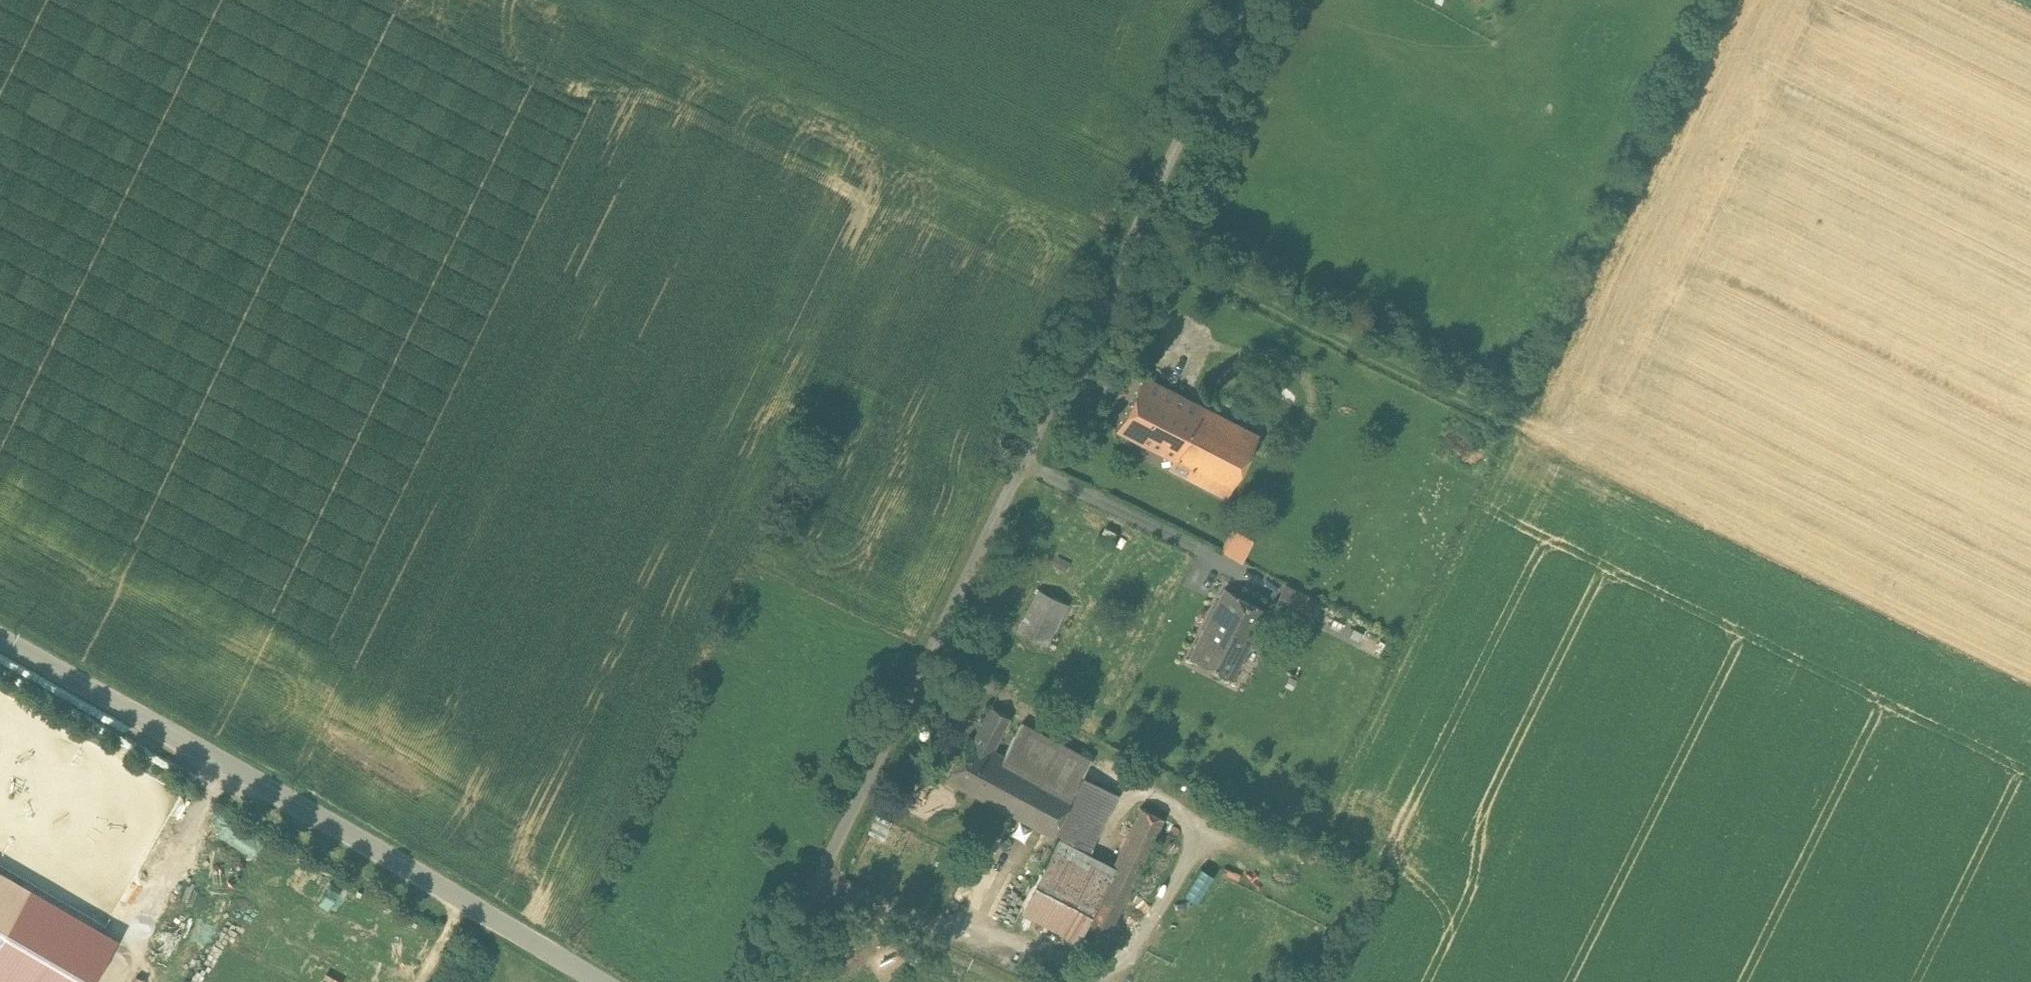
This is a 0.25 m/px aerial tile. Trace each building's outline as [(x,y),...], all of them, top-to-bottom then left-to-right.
[(1202,405),(1144,375),(1117,429),(1174,458),(1202,405)] [(1258,434),(1202,405),(1174,458),(1169,467),(1227,496),(1258,434)] [(1116,531),(1106,527),(1099,542),(1109,546),(1116,531)] [(1233,530),(1223,551),(1241,560),(1252,539),(1233,530)] [(1306,620),(1318,598),(1286,583),(1275,605),(1306,620)] [(1226,587),(1191,655),(1233,678),(1267,609),(1226,587)] [(1067,603),(1040,590),(1019,631),(1046,644),(1067,603)] [(991,706),(974,738),(993,749),(1010,716),(991,706)] [(1091,759),(1022,722),(1005,755),(1059,783),(1075,791),(1083,775),(1091,759)] [(974,738),(969,736),(947,778),(1037,825),(1059,783),(1005,755),(993,749),(974,738)] [(1075,791),(1059,783),(1037,825),(1060,837),(1087,852),(1118,794),(1083,775),(1075,791)] [(1113,864),(1090,854),(1056,926),(1102,948),(1164,818),(1141,807),(1113,864)] [(1087,852),(1060,837),(1025,911),(1056,926),(1090,854),(1087,852)] [(0,875),(0,934),(26,889),(0,875)]
